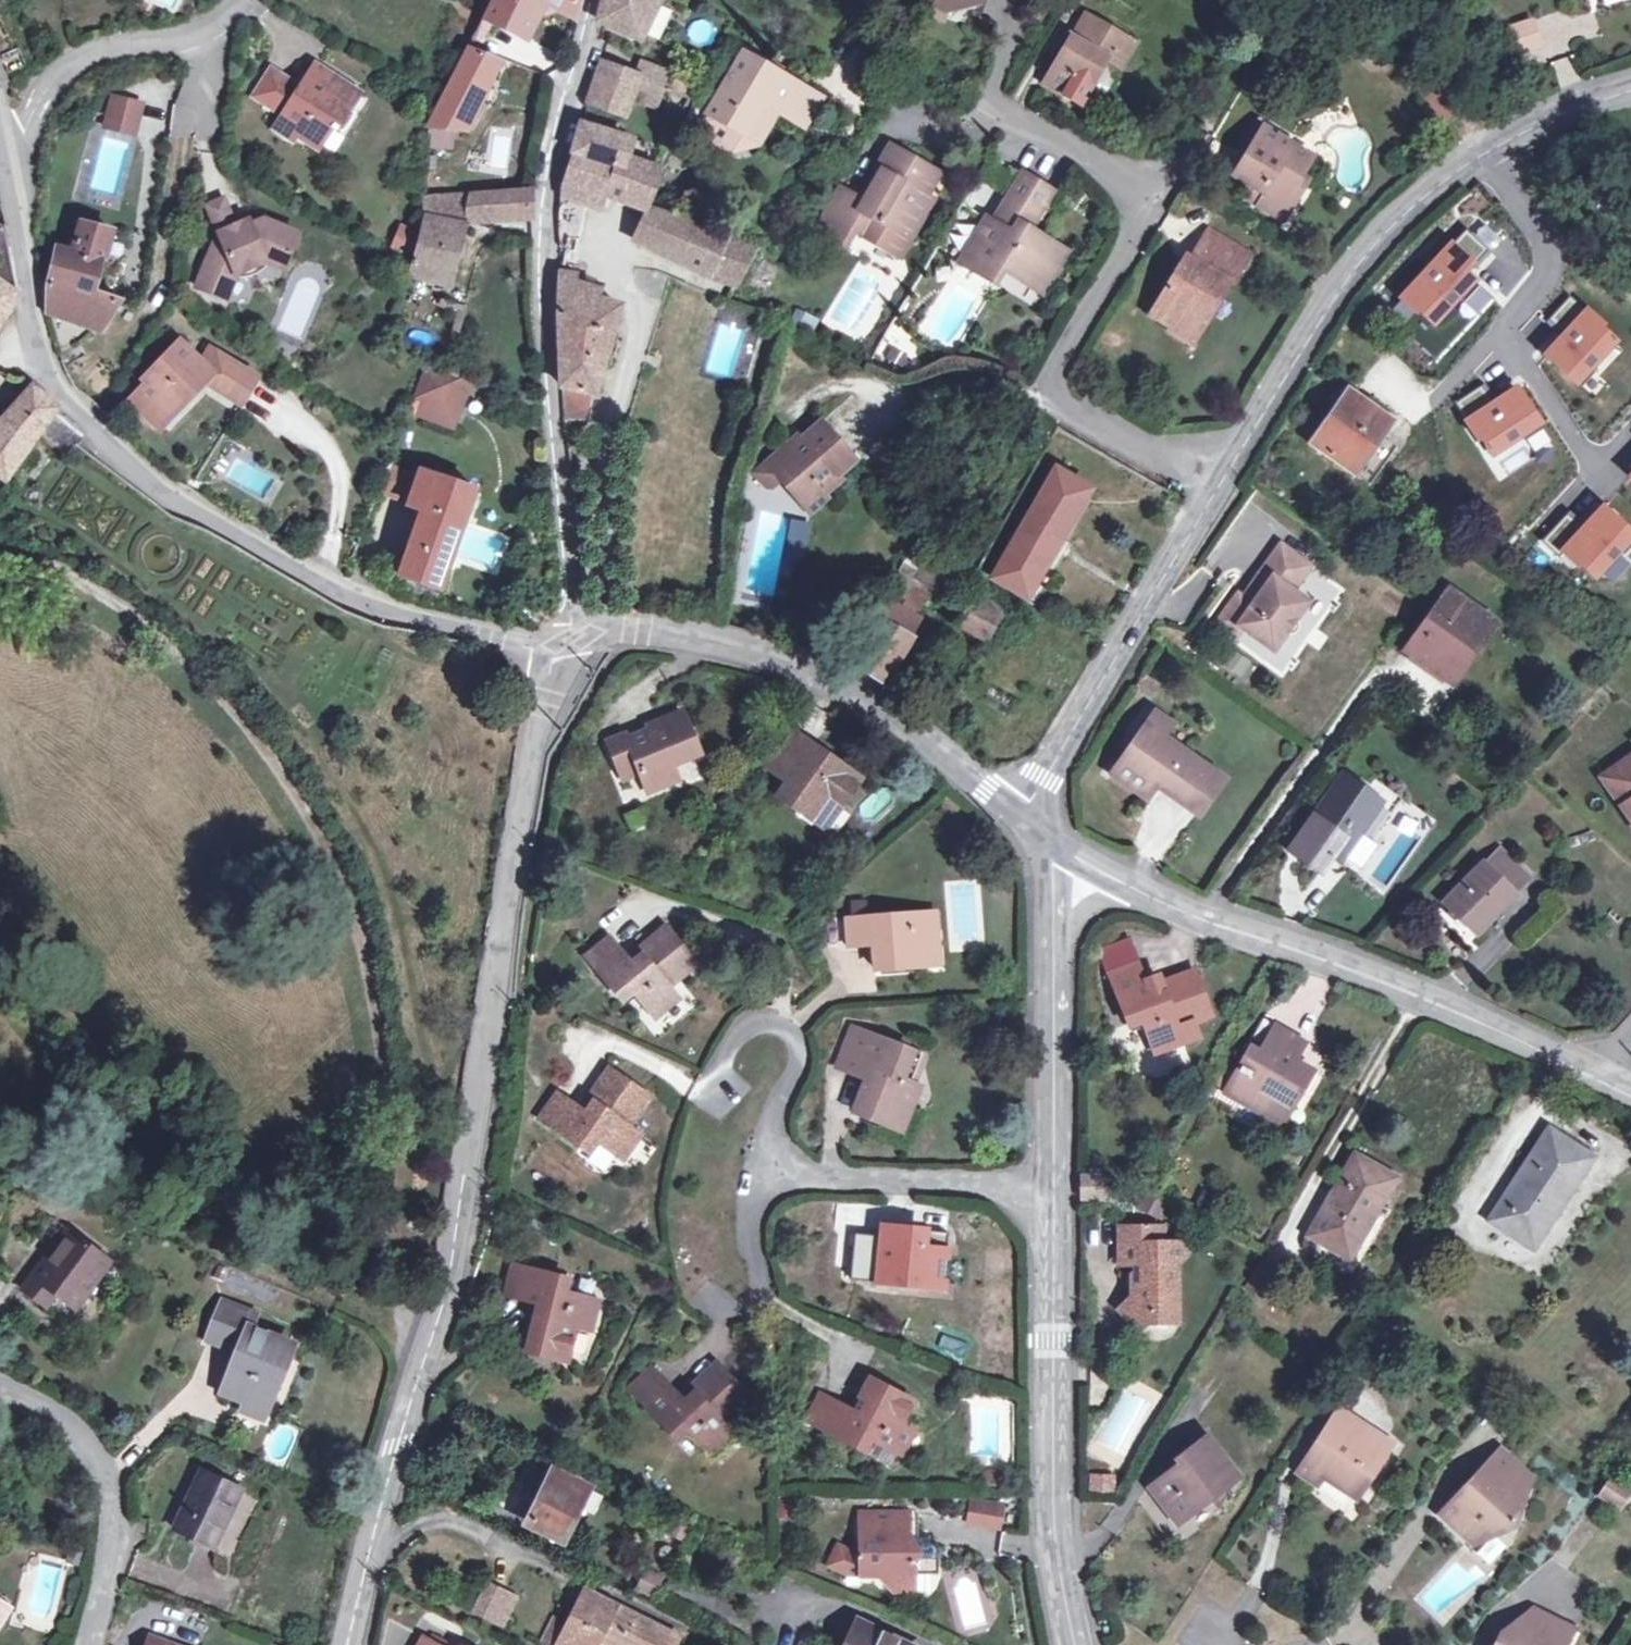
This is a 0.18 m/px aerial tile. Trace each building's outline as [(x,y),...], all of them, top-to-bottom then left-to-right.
[(489,4),(482,19),(524,39),(538,9),(543,0),(491,0),(489,4)] [(538,9),(577,24),(582,0),(543,0),(538,9)] [(597,22),(638,40),(658,0),(600,0),(597,22)] [(911,2),(939,12),(943,4),(950,7),(953,0),(912,0),(911,2)] [(939,12),(956,18),(963,3),(957,0),(953,0),(950,7),(943,4),(939,12)] [(1085,14),(1070,39),(1091,51),(1106,26),(1085,14)] [(1527,22),(1504,29),(1513,57),(1535,49),(1527,22)] [(1135,43),(1106,26),(1091,51),(1070,39),(1044,83),(1081,104),(1107,60),(1113,50),(1127,58),(1135,43)] [(426,126),(452,130),(465,132),(500,60),(467,47),(444,91),(426,126)] [(1120,68),(1127,58),(1113,50),(1107,60),(1120,68)] [(791,122),(809,92),(744,53),(707,116),(745,137),(764,105),(778,113),(791,122)] [(643,65),(638,80),(663,88),(668,74),(643,65)] [(631,100),(638,80),(599,66),(592,87),(585,107),(624,119),(631,100)] [(340,135),(356,111),(349,107),(358,93),(321,68),(312,81),(306,91),(302,88),(277,71),(259,98),(287,117),(278,130),(296,142),(300,138),(318,151),(333,130),(340,135)] [(1426,75),(1414,85),(1425,98),(1437,88),(1426,75)] [(302,88),(306,91),(312,81),(308,78),(302,88)] [(821,98),(809,92),(791,122),(804,129),(821,98)] [(365,98),(358,93),(349,107),(356,111),(365,98)] [(143,107),(115,99),(109,118),(137,126),(143,107)] [(759,145),(778,113),(764,105),(745,137),(759,145)] [(109,118),(107,128),(135,136),(137,126),(109,118)] [(1251,147),(1263,128),(1252,122),(1240,140),(1251,147)] [(710,279),(729,235),(721,232),(647,209),(659,169),(655,167),(627,157),(629,152),(626,145),(627,140),(578,125),(570,154),(559,189),(559,190),(576,196),(577,193),(586,196),(585,199),(605,206),(607,199),(650,213),(637,242),(710,279)] [(452,130),(426,126),(426,135),(450,137),(452,130)] [(1312,156),(1263,128),(1251,147),(1233,176),(1248,185),(1242,194),(1283,220),(1307,181),(1299,176),(1312,156)] [(892,145),(878,169),(883,173),(865,203),(860,200),(841,189),(818,230),(848,246),(857,229),(868,234),(866,236),(904,257),(913,240),(905,235),(928,196),(941,174),(892,145)] [(883,173),(878,169),(860,200),(865,203),(883,173)] [(1032,288),(1056,247),(1027,229),(1049,192),(1021,174),(991,222),(985,218),(959,263),(993,284),(1002,270),(1032,288)] [(576,196),(559,190),(558,198),(603,213),(605,206),(585,199),(586,196),(577,193),(576,196)] [(529,191),(497,193),(497,221),(530,219),(529,191)] [(497,193),(462,196),(458,223),(497,221),(497,193)] [(458,223),(462,196),(421,198),(423,219),(408,273),(408,275),(446,286),(462,225),(458,226),(458,223)] [(936,201),(928,196),(905,235),(913,240),(936,201)] [(211,204),(218,224),(235,218),(227,198),(211,204)] [(235,218),(218,224),(221,231),(197,284),(226,297),(237,273),(266,261),(283,269),(299,234),(266,219),(253,224),(251,220),(237,225),(235,218)] [(55,250),(47,284),(46,313),(81,324),(101,331),(121,301),(93,294),(101,265),(103,264),(111,233),(81,225),(72,255),(55,250)] [(15,295),(13,292),(14,286),(3,226),(0,227),(0,328),(11,312),(15,295)] [(1177,315),(1198,328),(1227,280),(1230,282),(1247,254),(1207,230),(1191,256),(1186,253),(1151,311),(1172,323),(1177,315)] [(1451,243),(1402,298),(1433,326),(1475,280),(1466,271),(1485,250),(1467,234),(1455,247),(1451,243)] [(729,235),(710,279),(736,286),(758,246),(729,235)] [(1065,253),(1056,247),(1032,288),(1041,294),(1065,253)] [(752,282),(769,291),(781,270),(764,261),(752,282)] [(559,385),(595,394),(619,306),(597,300),(598,296),(588,292),(587,297),(572,292),(574,274),(556,270),(555,313),(559,385)] [(1570,299),(1550,320),(1566,336),(1547,355),(1577,384),(1615,345),(1599,329),(1603,325),(1585,308),(1582,311),(1570,299)] [(802,312),(794,328),(811,336),(818,320),(802,312)] [(1190,341),(1198,328),(1177,315),(1172,323),(1169,328),(1190,341)] [(232,397),(248,370),(213,349),(204,363),(182,342),(147,380),(150,383),(133,401),(163,429),(192,398),(187,393),(197,382),(203,388),(207,383),(232,397)] [(458,376),(426,365),(415,395),(446,407),(458,376)] [(260,378),(248,370),(232,397),(244,404),(260,378)] [(187,393),(192,398),(203,388),(197,382),(187,393)] [(587,419),(595,394),(559,385),(561,420),(587,419)] [(1483,388),(1459,404),(1492,455),(1540,423),(1516,386),(1492,402),(1483,388)] [(53,411),(56,408),(32,387),(0,423),(0,477),(4,480),(37,435),(53,411)] [(1393,422),(1349,389),(1312,442),(1356,474),(1393,422)] [(53,411),(37,435),(66,457),(75,445),(82,436),(53,411)] [(783,447),(751,474),(762,487),(776,487),(781,482),(788,490),(809,513),(828,498),(824,494),(841,478),(838,475),(855,459),(843,446),(840,449),(817,424),(786,450),(783,447)] [(422,507),(431,479),(397,468),(388,495),(422,507)] [(993,577),(1026,596),(1087,490),(1054,471),(993,577)] [(431,479),(422,507),(398,576),(441,590),(475,490),(433,475),(431,479)] [(1546,540),(1593,584),(1630,543),(1630,534),(1603,508),(1582,530),(1567,516),(1546,540)] [(789,520),(783,558),(802,561),(808,523),(789,520)] [(1238,637),(1244,628),(1275,651),(1310,603),(1294,592),(1312,567),(1282,545),(1261,576),(1270,583),(1259,599),(1249,592),(1245,599),(1239,595),(1219,623),(1238,637)] [(945,593),(961,565),(911,549),(901,568),(945,593)] [(1261,576),(1249,592),(1259,599),(1270,583),(1261,576)] [(1469,654),(1473,657),(1497,625),(1451,593),(1407,652),(1449,681),(1469,654)] [(870,634),(852,664),(884,685),(912,638),(909,636),(918,619),(884,598),(863,630),(870,634)] [(959,621),(984,635),(995,614),(970,601),(959,621)] [(1157,683),(1144,674),(1135,687),(1148,696),(1157,683)] [(650,726),(652,731),(628,740),(626,735),(610,742),(625,779),(643,773),(650,791),(678,780),(672,765),(700,754),(683,713),(650,726)] [(1156,714),(1112,772),(1147,796),(1156,783),(1184,803),(1209,770),(1163,735),(1173,722),(1156,714)] [(831,804),(838,809),(859,779),(789,729),(765,763),(791,781),(782,794),(802,808),(820,821),(831,804)] [(1602,778),(1630,821),(1630,759),(1602,778)] [(1222,781),(1209,770),(1184,803),(1198,814),(1222,781)] [(1342,839),(1351,846),(1382,803),(1343,776),(1290,852),(1319,872),(1332,854),(1342,839)] [(827,825),(838,809),(831,804),(820,821),(827,825)] [(820,821),(802,808),(798,815),(815,828),(820,821)] [(1341,861),(1351,846),(1342,839),(1332,854),(1341,861)] [(1498,849),(1484,863),(1516,895),(1530,880),(1498,849)] [(1516,895),(1484,863),(1445,903),(1477,935),(1516,895)] [(927,947),(939,946),(936,913),(849,919),(852,946),(870,943),(869,937),(874,937),(875,943),(877,970),(929,966),(927,947)] [(632,964),(628,959),(611,938),(587,957),(621,1001),(631,993),(652,1019),(677,999),(667,987),(694,964),(666,930),(639,951),(643,956),(632,964)] [(1101,955),(1130,1026),(1141,1021),(1154,1053),(1183,1043),(1177,1029),(1212,1015),(1194,971),(1160,983),(1157,975),(1145,980),(1130,944),(1101,955)] [(941,964),(939,946),(927,947),(929,966),(941,964)] [(639,951),(628,959),(632,964),(643,956),(639,951)] [(1251,1072),(1242,1067),(1227,1093),(1265,1116),(1274,1100),(1291,1110),(1312,1072),(1294,1061),(1305,1043),(1276,1027),(1262,1053),(1251,1072)] [(904,1080),(915,1052),(853,1028),(838,1067),(869,1080),(874,1082),(871,1089),(865,1087),(855,1113),(886,1125),(910,1114),(920,1086),(914,1084),(904,1080)] [(1253,1048),(1242,1067),(1251,1072),(1262,1053),(1253,1048)] [(925,1056),(915,1052),(904,1080),(914,1084),(925,1056)] [(586,1113),(580,1109),(557,1093),(539,1119),(586,1151),(594,1140),(623,1160),(640,1133),(628,1125),(647,1095),(608,1070),(588,1097),(594,1102),(586,1113)] [(874,1082),(869,1080),(865,1087),(871,1089),(874,1082)] [(588,1097),(580,1109),(586,1113),(594,1102),(588,1097)] [(1282,1126),(1291,1110),(1274,1100),(1265,1116),(1282,1126)] [(1548,1130),(1512,1185),(1522,1192),(1512,1206),(1503,1200),(1490,1221),(1534,1249),(1570,1192),(1567,1190),(1589,1156),(1548,1130)] [(1355,1239),(1360,1242),(1396,1180),(1356,1157),(1324,1217),(1321,1216),(1311,1235),(1345,1255),(1355,1239)] [(1104,1199),(1104,1177),(1080,1178),(1080,1200),(1104,1199)] [(1512,1185),(1503,1200),(1512,1206),(1522,1192),(1512,1185)] [(883,1259),(885,1228),(868,1228),(866,1257),(883,1259)] [(923,1231),(885,1228),(883,1259),(881,1285),(944,1289),(949,1251),(922,1249),(923,1231)] [(1119,1230),(1120,1243),(1163,1242),(1163,1229),(1119,1230)] [(70,1233),(56,1251),(44,1268),(40,1265),(22,1289),(48,1308),(56,1298),(73,1309),(108,1262),(70,1233)] [(1351,1258),(1360,1242),(1355,1239),(1345,1255),(1351,1258)] [(1163,1242),(1120,1243),(1120,1264),(1132,1265),(1132,1300),(1121,1312),(1141,1332),(1150,1325),(1157,1316),(1178,1316),(1176,1263),(1186,1253),(1175,1243),(1163,1242)] [(44,1268),(56,1251),(53,1248),(40,1265),(44,1268)] [(517,1300),(524,1270),(512,1268),(505,1297),(517,1300)] [(567,1280),(524,1270),(517,1300),(533,1304),(540,1305),(537,1318),(530,1316),(522,1351),(567,1362),(576,1328),(592,1331),(598,1301),(564,1293),(567,1280)] [(245,1403),(268,1412),(293,1348),(250,1330),(255,1319),(222,1304),(207,1341),(240,1354),(223,1395),(245,1403)] [(540,1305),(533,1304),(530,1316),(537,1318),(540,1305)] [(1178,1324),(1178,1316),(1157,1316),(1150,1325),(1178,1324)] [(676,1438),(686,1429),(710,1454),(733,1433),(722,1422),(749,1398),(717,1364),(681,1397),(653,1368),(630,1390),(676,1438)] [(827,1398),(813,1426),(867,1454),(873,1441),(899,1454),(902,1456),(916,1428),(904,1421),(914,1402),(872,1380),(855,1413),(827,1398)] [(813,1426),(827,1398),(819,1393),(804,1422),(813,1426)] [(264,1421),(268,1412),(245,1403),(242,1412),(264,1421)] [(1371,1445),(1377,1435),(1339,1411),(1299,1472),(1317,1484),(1322,1476),(1355,1497),(1384,1453),(1371,1445)] [(1390,1442),(1377,1435),(1371,1445),(1384,1453),(1390,1442)] [(1177,1461),(1180,1464),(1150,1487),(1178,1524),(1238,1477),(1208,1437),(1177,1461)] [(893,1467),(899,1454),(873,1441),(867,1454),(893,1467)] [(1475,1474),(1477,1477),(1443,1515),(1474,1543),(1487,1529),(1493,1535),(1515,1524),(1531,1476),(1501,1448),(1475,1474)] [(214,1550),(241,1492),(218,1481),(223,1471),(208,1464),(203,1474),(202,1473),(174,1531),(214,1550)] [(545,1468),(530,1499),(540,1504),(536,1512),(531,1523),(562,1538),(579,1503),(586,1489),(545,1468)] [(1087,1491),(1114,1493),(1116,1474),(1088,1473),(1087,1491)] [(1594,1497),(1621,1513),(1630,1496),(1604,1480),(1594,1497)] [(593,1492),(586,1489),(579,1503),(586,1507),(593,1492)] [(526,1507),(536,1512),(540,1504),(530,1499),(526,1507)] [(997,1510),(967,1511),(968,1533),(997,1532),(997,1510)] [(860,1578),(879,1577),(896,1594),(915,1575),(915,1546),(909,1545),(909,1516),(859,1515),(860,1578)] [(860,1578),(860,1557),(839,1546),(829,1564),(849,1574),(860,1578)] [(643,1569),(635,1591),(652,1598),(660,1576),(643,1569)] [(915,1594),(915,1575),(896,1594),(915,1594)] [(473,1613),(493,1622),(507,1595),(487,1586),(473,1613)] [(585,1593),(581,1603),(595,1610),(600,1601),(585,1593)] [(507,1595),(493,1622),(503,1627),(517,1600),(507,1595)] [(581,1603),(570,1626),(555,1620),(543,1644),(595,1644),(599,1638),(605,1625),(624,1634),(619,1644),(674,1644),(677,1639),(600,1601),(595,1610),(581,1603)] [(1573,1628),(1533,1609),(1518,1640),(1503,1633),(1497,1644),(1565,1644),(1573,1628)] [(859,1623),(848,1644),(903,1644),(859,1623)] [(599,1638),(615,1644),(619,1644),(624,1634),(605,1625),(599,1638)]
